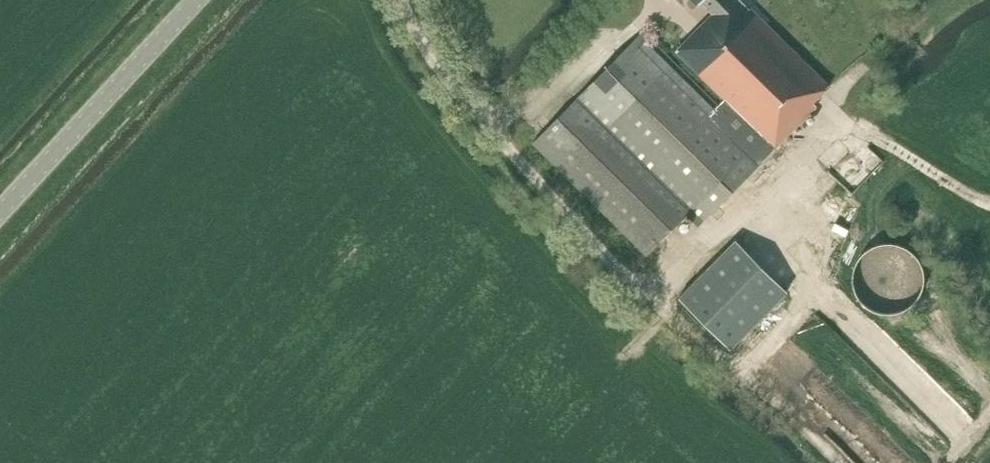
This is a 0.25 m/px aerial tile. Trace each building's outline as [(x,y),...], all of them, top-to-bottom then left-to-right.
[(698,6),(702,2),(713,13),(676,51),(725,99),(718,106),(643,31),(533,142),(647,255),(687,214),(698,225),(817,105),(814,102),(829,86),(829,85),(839,75),(806,43),(796,53),(750,7),(747,10),(737,0),(692,0),(698,6)] [(787,292),(736,241),(679,298),(730,349),(787,292)] [(857,297),(862,302),(867,307),(873,311),(880,313),(886,314),(894,314),(900,312),(907,309),(912,305),(917,300),(921,294),(923,287),(924,280),(924,273),(922,266),(919,260),(915,254),(910,250),(904,246),(897,244),(890,243),(883,243),(876,245),(870,248),(864,252),(859,257),(856,263),(853,270),(852,277),(853,284),(854,290),(857,297)]
